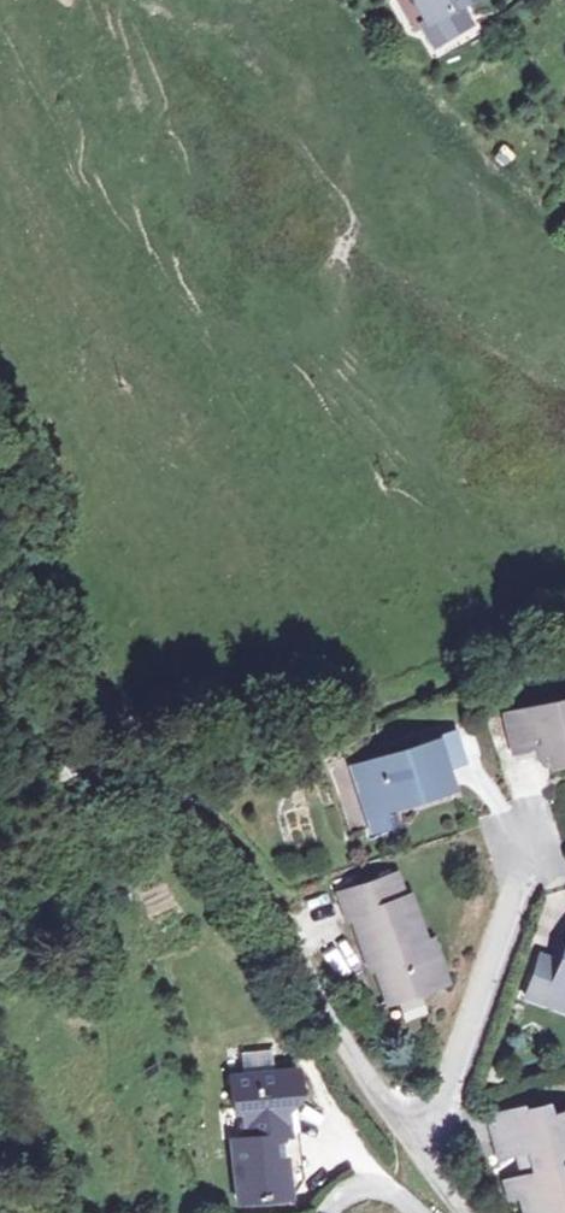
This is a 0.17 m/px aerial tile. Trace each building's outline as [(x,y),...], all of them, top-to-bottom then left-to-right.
[(419,19),(425,17),(438,39),(467,24),(455,0),(408,0),(419,19)] [(504,710),(512,746),(529,741),(533,753),(543,750),(545,764),(564,758),(564,695),(504,710)] [(440,742),(440,746),(448,773),(469,766),(459,736),(440,742)] [(359,771),(376,831),(401,824),(398,811),(395,802),(418,796),(420,805),(454,793),(448,773),(440,746),(359,771)] [(395,802),(398,811),(420,805),(418,796),(395,802)] [(439,981),(425,942),(407,891),(402,892),(396,869),(341,887),(350,914),(356,913),(367,947),(375,945),(392,996),(439,981)] [(436,938),(425,942),(439,981),(448,978),(436,938)] [(561,966),(547,1006),(564,1013),(564,957),(561,966)] [(547,1006),(561,966),(542,958),(527,998),(547,1006)] [(293,1069),(230,1075),(233,1107),(241,1106),(243,1135),(231,1136),(237,1198),(284,1195),(278,1133),(284,1133),(282,1106),(295,1091),(293,1069)] [(299,1069),(293,1069),(295,1091),(282,1106),(284,1133),(278,1133),(284,1195),(290,1194),(300,1175),(294,1106),(305,1089),(299,1069)] [(507,1148),(521,1144),(526,1168),(522,1179),(513,1176),(500,1179),(502,1191),(511,1189),(515,1212),(524,1212),(539,1210),(545,1212),(564,1212),(564,1196),(564,1195),(564,1194),(564,1129),(557,1131),(551,1108),(538,1111),(536,1101),(514,1106),(512,1101),(480,1110),(490,1150),(507,1148)] [(521,1144),(507,1148),(513,1176),(522,1179),(526,1168),(521,1144)]
